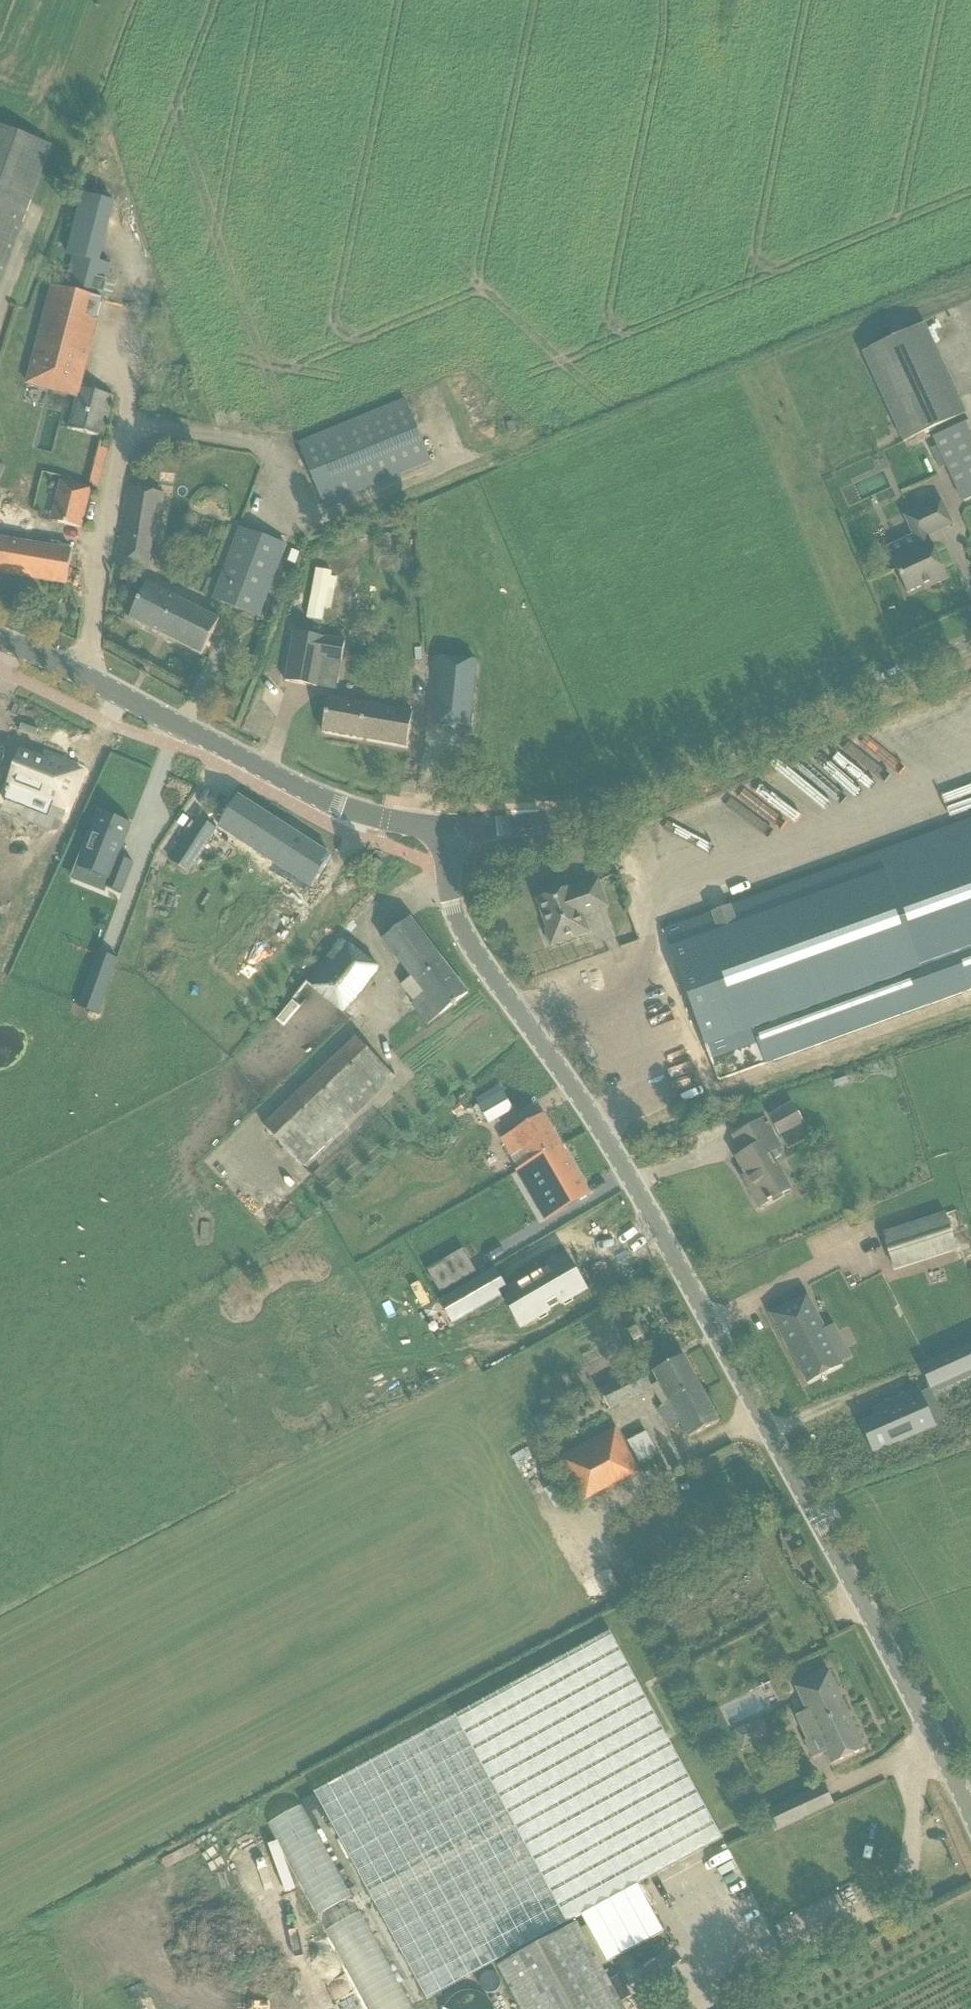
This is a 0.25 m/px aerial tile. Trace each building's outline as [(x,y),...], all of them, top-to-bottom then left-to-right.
[(51,146),(0,127),(0,281),(51,146)] [(74,256),(65,290),(50,285),(24,385),(40,388),(76,398),(68,427),(103,437),(113,397),(79,388),(111,265),(100,262),(115,202),(80,193),(66,255),(74,256)] [(966,413),(926,324),(862,354),(903,442),(966,413)] [(324,505),(430,462),(404,399),(298,443),(324,505)] [(965,423),(934,437),(963,501),(970,498),(970,438),(965,423)] [(67,484),(58,523),(79,528),(88,489),(67,484)] [(116,566),(150,571),(155,542),(158,542),(165,495),(128,489),(123,521),(126,522),(124,536),(121,535),(116,566)] [(892,561),(899,575),(907,593),(929,583),(931,586),(948,579),(932,544),(931,544),(927,536),(952,525),(941,500),(905,517),(916,541),(917,540),(921,548),(892,561)] [(239,528),(213,600),(260,617),(286,546),(239,528)] [(66,584),(72,551),(0,539),(0,573),(66,584)] [(323,619),(332,571),(316,568),(308,617),(323,619)] [(329,601),(344,603),(346,589),(353,590),(355,576),(333,573),(329,601)] [(147,584),(138,601),(129,619),(202,656),(220,621),(147,584)] [(329,606),(324,617),(352,627),(356,616),(329,606)] [(294,632),(285,681),(317,687),(322,657),(342,661),(345,641),(294,632)] [(440,684),(434,724),(470,729),(480,662),(438,656),(434,683),(440,684)] [(327,703),(322,731),(406,747),(410,727),(413,712),(328,697),(327,703)] [(10,779),(2,795),(4,796),(5,794),(29,805),(33,794),(65,808),(82,770),(49,755),(48,759),(22,747),(8,778),(10,779)] [(219,827),(212,838),(245,860),(250,851),(287,874),(282,882),(290,888),(305,898),(320,874),(331,858),(282,826),(238,797),(227,814),(219,826),(219,827)] [(91,835),(78,868),(108,880),(105,887),(107,888),(122,893),(133,863),(118,858),(114,856),(118,846),(122,848),(131,825),(100,812),(91,834),(88,833),(88,834),(91,835)] [(198,818),(170,861),(171,861),(188,872),(189,873),(216,830),(198,818)] [(664,930),(719,1081),(970,991),(970,820),(664,930)] [(571,888),(537,900),(549,935),(554,933),(558,944),(589,933),(589,932),(587,932),(581,917),(609,907),(599,880),(585,885),(571,890),(571,888)] [(468,994),(410,919),(382,940),(424,994),(411,1004),(427,1025),(468,994)] [(341,939),(306,984),(343,1013),(356,996),(378,969),(341,939)] [(356,1038),(264,1127),(303,1168),(395,1079),(356,1038)] [(512,1110),(502,1092),(478,1105),(474,1107),(481,1122),(486,1119),(488,1123),(512,1110)] [(782,1135),(803,1123),(792,1104),(771,1116),(782,1135)] [(543,1115),(501,1139),(511,1157),(522,1150),(530,1163),(530,1164),(561,1146),(560,1145),(543,1115)] [(764,1120),(735,1137),(745,1155),(737,1159),(754,1187),(750,1189),(760,1207),(790,1190),(773,1161),(780,1157),(776,1150),(769,1154),(764,1145),(775,1139),(764,1120)] [(518,1169),(516,1170),(518,1173),(520,1171),(535,1198),(542,1195),(553,1215),(554,1216),(569,1207),(566,1202),(571,1199),(574,1204),(589,1196),(561,1146),(530,1164),(530,1163),(518,1169)] [(945,1212),(882,1233),(894,1271),(958,1250),(945,1212)] [(568,1257),(518,1286),(537,1319),(587,1290),(568,1257)] [(452,1259),(428,1272),(440,1293),(464,1279),(452,1259)] [(492,1271),(441,1301),(453,1323),(505,1293),(492,1271)] [(806,1296),(771,1315),(807,1383),(842,1364),(842,1363),(840,1364),(840,1363),(823,1330),(824,1329),(806,1296)] [(942,1357),(952,1380),(970,1372),(970,1344),(942,1357)] [(719,1422),(683,1356),(653,1372),(689,1438),(719,1422)] [(608,1409),(651,1388),(642,1368),(599,1389),(608,1409)] [(875,1417),(860,1424),(872,1453),(898,1441),(921,1431),(913,1413),(926,1407),(920,1393),(919,1389),(883,1404),(886,1412),(875,1417)] [(545,1413),(534,1418),(541,1432),(552,1426),(545,1413)] [(638,1470),(615,1426),(557,1455),(579,1499),(638,1470)] [(638,1463),(656,1453),(645,1431),(627,1441),(638,1463)] [(610,1632),(314,1793),(426,2000),(722,1839),(610,1632)] [(826,1753),(831,1765),(865,1749),(828,1669),(794,1685),(817,1735),(805,1741),(813,1759),(826,1753)] [(758,1692),(720,1709),(727,1726),(766,1708),(758,1692)] [(735,1731),(742,1748),(766,1737),(758,1720),(735,1731)] [(834,1804),(825,1785),(768,1811),(777,1830),(834,1804)] [(352,1897),(299,1802),(266,1821),(318,1916),(352,1897)] [(359,1912),(325,1930),(369,2008),(413,2008),(359,1912)] [(497,1966),(520,2008),(623,2008),(619,2002),(608,1982),(576,1923),(497,1966)] [(631,1996),(620,1975),(608,1982),(619,2002),(631,1996)] [(494,2004),(487,1996),(478,1991),(468,1990),(458,1993),(451,2000),(446,2008),(496,2008),(494,2004)]
